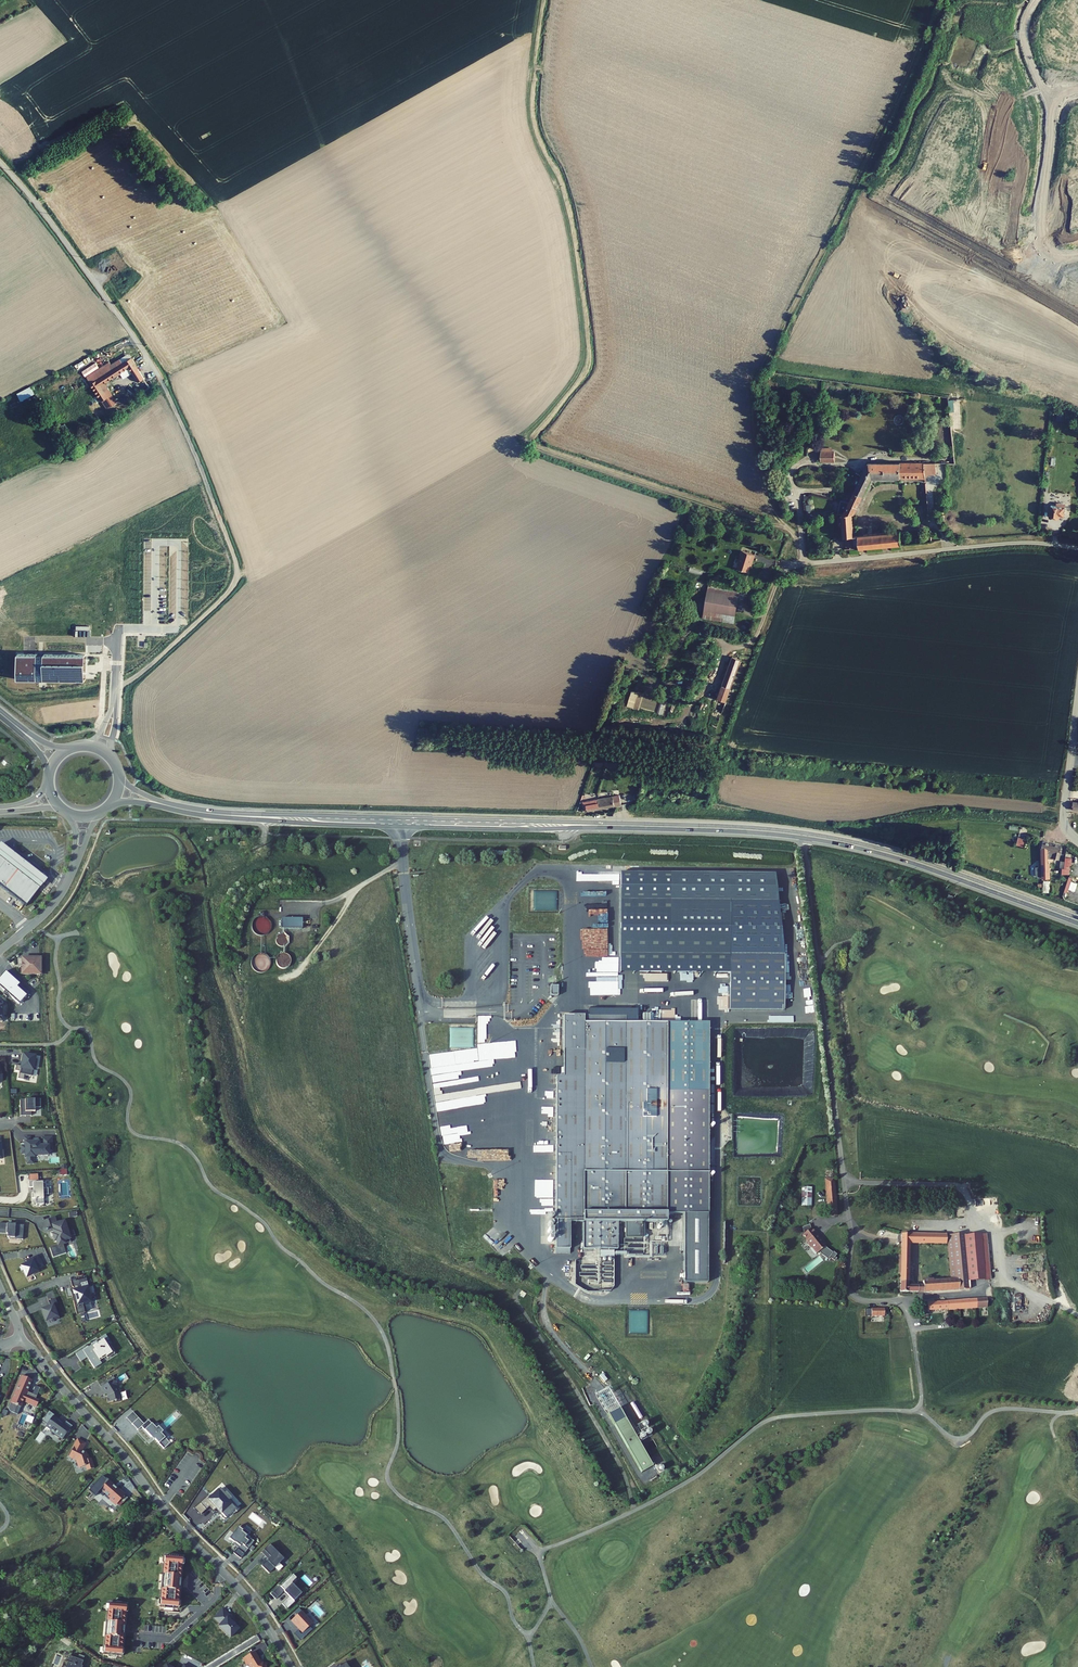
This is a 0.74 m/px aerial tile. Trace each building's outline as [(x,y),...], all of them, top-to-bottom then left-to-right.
[(131,359),(125,363),(128,369),(131,374),(137,370),(131,359)] [(111,367),(113,370),(122,365),(120,362),(111,367)] [(111,367),(109,363),(85,378),(90,385),(112,371),(113,370),(111,367)] [(112,371),(90,385),(106,411),(116,405),(103,385),(128,369),(125,363),(122,365),(113,370),(112,371)] [(16,393),(20,401),(35,394),(31,386),(16,393)] [(115,409),(109,414),(113,419),(119,415),(115,409)] [(109,414),(104,417),(108,424),(114,421),(113,419),(109,414)] [(820,446),(821,455),(834,455),(834,446),(820,446)] [(869,462),(850,504),(860,507),(872,478),(901,478),(901,463),(869,462)] [(901,463),(901,478),(925,479),(924,475),(936,475),(936,463),(901,463)] [(1051,500),(1050,511),(1055,511),(1056,509),(1060,510),(1064,510),(1066,500),(1064,500),(1064,498),(1059,497),(1058,501),(1056,501),(1051,500)] [(841,502),(840,514),(845,513),(850,504),(841,502)] [(850,504),(845,513),(854,514),(857,514),(860,507),(850,504)] [(845,513),(846,536),(847,536),(854,535),(854,514),(845,513)] [(860,535),(861,547),(868,547),(869,549),(870,547),(872,547),(874,549),(876,546),(878,546),(879,548),(881,546),(890,545),(892,548),(893,545),(896,545),(898,547),(899,544),(901,544),(900,532),(883,533),(865,535),(860,535)] [(743,543),(737,561),(748,565),(753,552),(754,552),(756,547),(743,543)] [(707,583),(703,610),(733,616),(738,588),(728,587),(707,583)] [(76,626),(76,635),(90,635),(90,626),(76,626)] [(16,679),(85,680),(85,655),(17,654),(16,679)] [(726,702),(727,697),(741,660),(733,657),(719,694),(718,699),(726,702)] [(637,690),(632,707),(638,709),(643,692),(637,690)] [(609,791),(598,793),(600,802),(614,799),(612,788),(609,789),(609,791)] [(584,796),(585,805),(600,802),(598,793),(590,795),(589,792),(585,793),(586,795),(584,796)] [(1046,833),(1048,871),(1056,871),(1055,847),(1061,847),(1061,854),(1065,854),(1064,836),(1046,833)] [(1018,836),(1015,844),(1023,846),(1025,838),(1018,836)] [(2,846),(0,848),(0,887),(26,908),(47,882),(2,846)] [(775,873),(621,874),(620,972),(729,973),(728,1010),(783,1010),(784,955),(775,873)] [(303,918),(283,917),(283,927),(302,927),(303,918)] [(480,946),(490,931),(487,929),(477,944),(480,946)] [(489,949),(482,957),(484,959),(491,951),(489,949)] [(37,972),(41,972),(40,956),(22,956),(23,973),(37,972)] [(6,970),(0,976),(0,985),(19,1003),(26,995),(16,986),(18,983),(8,973),(9,972),(6,970)] [(555,1077),(555,1252),(569,1253),(569,1221),(582,1221),(583,1249),(618,1249),(617,1222),(666,1223),(666,1213),(666,1022),(583,1022),(583,1016),(563,1016),(563,1050),(583,1050),(583,1077),(563,1077),(555,1077)] [(708,1022),(666,1022),(666,1213),(684,1213),(708,1213),(708,1022)] [(583,1050),(563,1050),(563,1077),(583,1077),(583,1050)] [(19,1070),(18,1077),(23,1078),(24,1072),(31,1074),(32,1065),(35,1065),(36,1058),(34,1057),(34,1054),(20,1052),(18,1060),(21,1061),(21,1064),(15,1063),(15,1069),(19,1070)] [(527,1077),(528,1060),(509,1060),(509,1077),(517,1077),(527,1077)] [(504,1078),(504,1104),(517,1104),(517,1102),(525,1102),(525,1086),(534,1086),(534,1078),(504,1078)] [(20,1100),(20,1116),(25,1116),(25,1114),(31,1114),(31,1110),(35,1110),(34,1106),(40,1106),(40,1099),(20,1100)] [(536,1129),(536,1115),(523,1114),(523,1110),(504,1109),(504,1128),(536,1129)] [(30,1137),(25,1138),(26,1146),(22,1146),(22,1153),(26,1153),(26,1157),(35,1156),(35,1155),(49,1154),(49,1147),(52,1146),(51,1137),(42,1137),(42,1142),(39,1142),(39,1141),(30,1142),(30,1137)] [(515,1147),(515,1142),(511,1142),(511,1137),(505,1137),(505,1148),(515,1147)] [(823,1174),(828,1215),(837,1214),(833,1173),(823,1174)] [(38,1183),(38,1181),(29,1181),(29,1188),(33,1188),(33,1190),(34,1190),(34,1193),(31,1193),(31,1199),(35,1198),(35,1205),(43,1204),(43,1196),(48,1195),(47,1188),(46,1189),(46,1182),(38,1183)] [(812,1205),(811,1186),(803,1187),(803,1206),(812,1205)] [(708,1283),(708,1213),(684,1213),(684,1283),(708,1283)] [(57,1222),(55,1217),(48,1219),(52,1231),(53,1231),(54,1230),(52,1224),(57,1222)] [(60,1223),(59,1221),(57,1222),(52,1224),(54,1230),(53,1231),(55,1234),(53,1235),(55,1241),(57,1241),(58,1245),(50,1248),(54,1258),(67,1253),(64,1244),(71,1242),(69,1237),(75,1235),(73,1230),(69,1232),(67,1226),(66,1226),(64,1222),(60,1223)] [(0,1224),(0,1232),(6,1233),(6,1234),(8,1235),(8,1239),(9,1239),(9,1238),(21,1239),(21,1240),(23,1240),(24,1225),(0,1224)] [(811,1247),(816,1253),(819,1251),(825,1246),(826,1245),(822,1241),(821,1242),(815,1234),(815,1235),(810,1229),(802,1235),(807,1241),(806,1241),(808,1243),(807,1245),(809,1248),(811,1247)] [(946,1244),(945,1234),(900,1233),(900,1244),(908,1244),(946,1244)] [(900,1274),(899,1292),(918,1293),(969,1287),(968,1281),(963,1234),(946,1236),(950,1278),(948,1278),(948,1280),(939,1281),(938,1279),(923,1280),(923,1285),(919,1285),(919,1286),(907,1286),(908,1244),(900,1244),(900,1256),(898,1256),(898,1263),(898,1268),(898,1274),(900,1274)] [(964,1236),(968,1281),(990,1279),(986,1235),(964,1236)] [(827,1248),(825,1246),(819,1251),(822,1254),(828,1259),(830,1256),(833,1259),(835,1260),(837,1258),(835,1256),(837,1254),(833,1251),(833,1253),(827,1248)] [(27,1277),(38,1272),(37,1268),(43,1265),(38,1256),(28,1261),(29,1262),(20,1267),(22,1271),(24,1271),(27,1277)] [(87,1281),(86,1276),(71,1280),(73,1287),(74,1287),(75,1291),(74,1291),(75,1295),(74,1296),(75,1301),(74,1301),(77,1314),(86,1312),(84,1304),(92,1302),(90,1296),(95,1294),(93,1285),(82,1288),(80,1283),(87,1281)] [(927,1302),(927,1311),(987,1307),(987,1298),(927,1302)] [(57,1304),(55,1299),(49,1302),(51,1307),(42,1310),(46,1322),(53,1319),(54,1321),(60,1319),(57,1312),(56,1312),(53,1306),(57,1304)] [(109,1339),(105,1334),(100,1337),(102,1340),(98,1342),(96,1340),(92,1343),(92,1344),(94,1346),(90,1349),(89,1346),(88,1345),(76,1353),(81,1361),(88,1357),(95,1367),(102,1363),(99,1359),(106,1355),(113,1350),(107,1341),(109,1339)] [(108,1358),(115,1353),(113,1350),(106,1355),(108,1358)] [(33,1377),(23,1373),(10,1404),(16,1407),(18,1402),(22,1404),(25,1398),(38,1403),(41,1397),(37,1395),(39,1392),(34,1390),(33,1391),(28,1389),(33,1377)] [(118,1382),(114,1376),(102,1383),(107,1390),(108,1390),(109,1392),(110,1394),(107,1394),(108,1398),(113,1397),(115,1398),(121,1397),(120,1390),(121,1389),(118,1384),(117,1384),(118,1382)] [(627,1401),(613,1409),(628,1434),(638,1428),(633,1419),(637,1417),(627,1401)] [(55,1412),(50,1408),(47,1413),(44,1418),(48,1421),(47,1422),(53,1426),(58,1430),(57,1432),(64,1437),(74,1422),(67,1418),(66,1420),(64,1419),(63,1420),(59,1417),(60,1416),(55,1413),(55,1412)] [(133,1412),(126,1418),(132,1424),(138,1418),(133,1412)] [(144,1424),(138,1418),(132,1424),(138,1430),(142,1427),(154,1440),(155,1439),(164,1448),(170,1443),(161,1433),(163,1431),(158,1426),(156,1428),(148,1420),(144,1424)] [(638,1428),(628,1434),(640,1457),(651,1451),(638,1428)] [(89,1450),(87,1451),(87,1450),(86,1450),(85,1450),(82,1448),(87,1440),(79,1436),(71,1452),(80,1457),(79,1458),(81,1464),(87,1462),(89,1467),(96,1464),(93,1455),(91,1455),(89,1450)] [(103,1473),(90,1488),(96,1493),(101,1487),(107,1492),(106,1493),(110,1497),(111,1495),(115,1499),(116,1499),(119,1501),(122,1497),(126,1492),(127,1490),(121,1485),(120,1486),(108,1476),(107,1477),(103,1473)] [(229,1498),(220,1487),(209,1497),(208,1495),(201,1502),(206,1508),(209,1504),(213,1508),(216,1506),(226,1517),(235,1507),(227,1500),(229,1498)] [(236,1545),(239,1547),(241,1544),(248,1549),(254,1541),(247,1535),(250,1532),(244,1528),(241,1531),(237,1528),(230,1538),(237,1544),(236,1545)] [(241,1544),(239,1547),(237,1549),(244,1554),(248,1549),(241,1544)] [(283,1558),(269,1545),(264,1550),(268,1553),(266,1555),(269,1558),(262,1566),(269,1573),(283,1558)] [(183,1557),(165,1555),(164,1574),(166,1574),(164,1589),(163,1588),(161,1607),(178,1609),(180,1588),(177,1588),(178,1578),(181,1578),(183,1557)] [(297,1579),(293,1575),(288,1580),(292,1583),(297,1579)] [(292,1583),(288,1580),(280,1587),(285,1592),(284,1592),(294,1602),(302,1594),(294,1586),(295,1586),(292,1583)] [(280,1587),(279,1586),(271,1595),(276,1600),(284,1592),(285,1592),(280,1587)] [(128,1602),(110,1600),(108,1619),(110,1619),(109,1634),(107,1634),(105,1653),(123,1654),(125,1633),(122,1633),(123,1623),(126,1623),(128,1602)] [(235,1620),(223,1608),(213,1619),(220,1625),(218,1627),(231,1639),(240,1630),(235,1625),(236,1624),(233,1621),(235,1620)] [(314,1623),(302,1611),(292,1621),(297,1626),(297,1625),(299,1628),(303,1633),(314,1623)] [(262,1659),(259,1655),(260,1654),(256,1648),(245,1655),(249,1662),(251,1661),(255,1666),(263,1666),(263,1665),(268,1665),(269,1660),(264,1659),(264,1660),(262,1659)] [(79,1655),(77,1658),(70,1655),(65,1666),(62,1665),(61,1666),(82,1666),(81,1666),(85,1657),(79,1655)]
